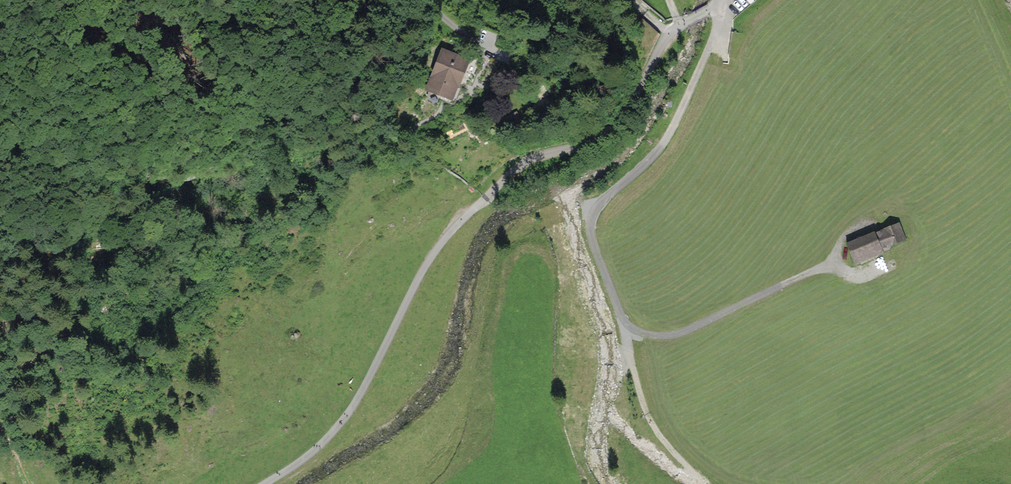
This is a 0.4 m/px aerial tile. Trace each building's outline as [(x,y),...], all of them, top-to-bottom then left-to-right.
[(468,62),(439,51),(423,91),(452,103),(468,62)] [(524,124),(517,111),(505,117),(512,130),(524,124)] [(897,223),(848,243),(857,264),(884,253),(883,250),(905,241),(897,223)]
